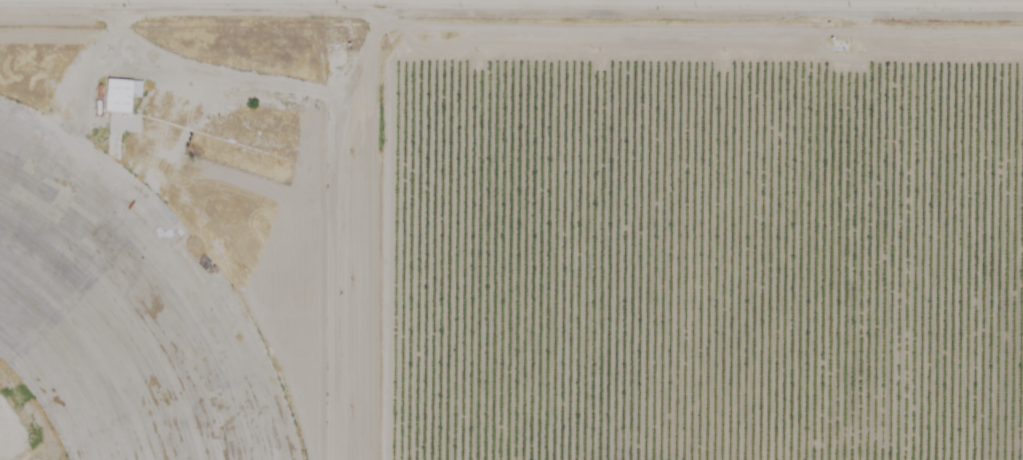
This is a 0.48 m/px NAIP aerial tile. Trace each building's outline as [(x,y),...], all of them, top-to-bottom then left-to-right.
[(127,110),(127,95),(138,96),(138,79),(102,78),(100,109),(127,110)]
